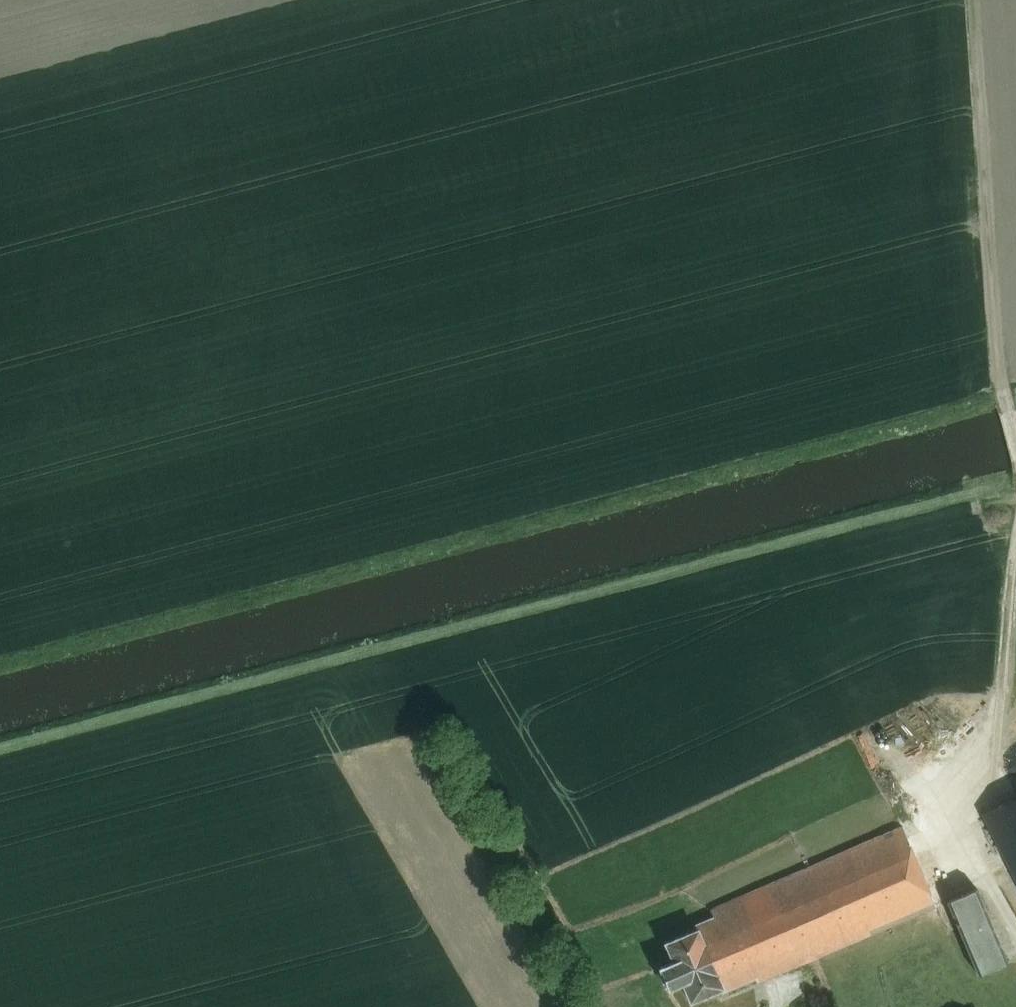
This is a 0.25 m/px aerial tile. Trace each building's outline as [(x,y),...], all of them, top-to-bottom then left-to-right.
[(986,817),(1015,873),(1015,801),(986,817)] [(757,985),(940,908),(906,828),(711,911),(716,920),(696,928),(698,932),(668,944),(676,963),(664,969),(672,989),(685,984),(692,1000),(721,988),(723,994),(755,980),(757,985)] [(982,975),(1012,962),(980,890),(950,903),(982,975)]
